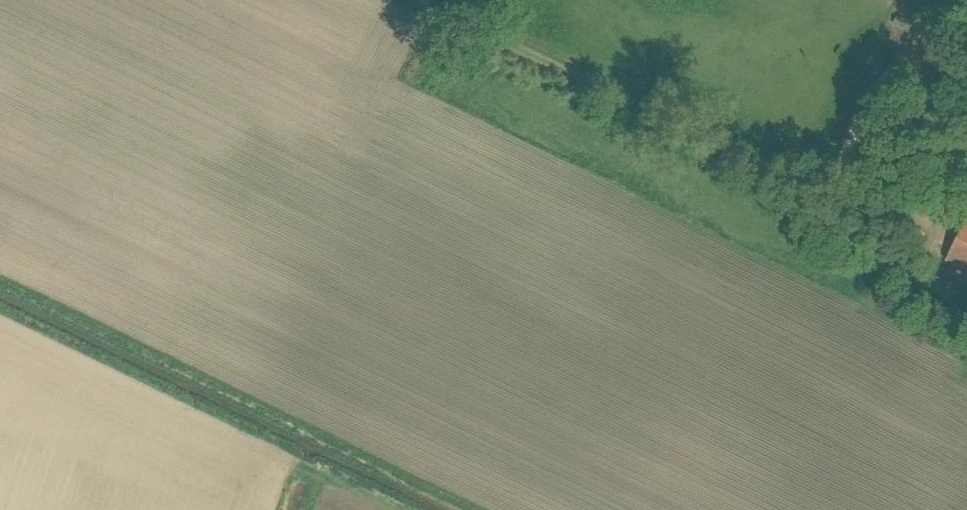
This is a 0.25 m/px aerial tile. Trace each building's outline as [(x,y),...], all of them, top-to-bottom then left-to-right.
[(966,274),(966,220),(960,218),(943,266),(966,274)]
